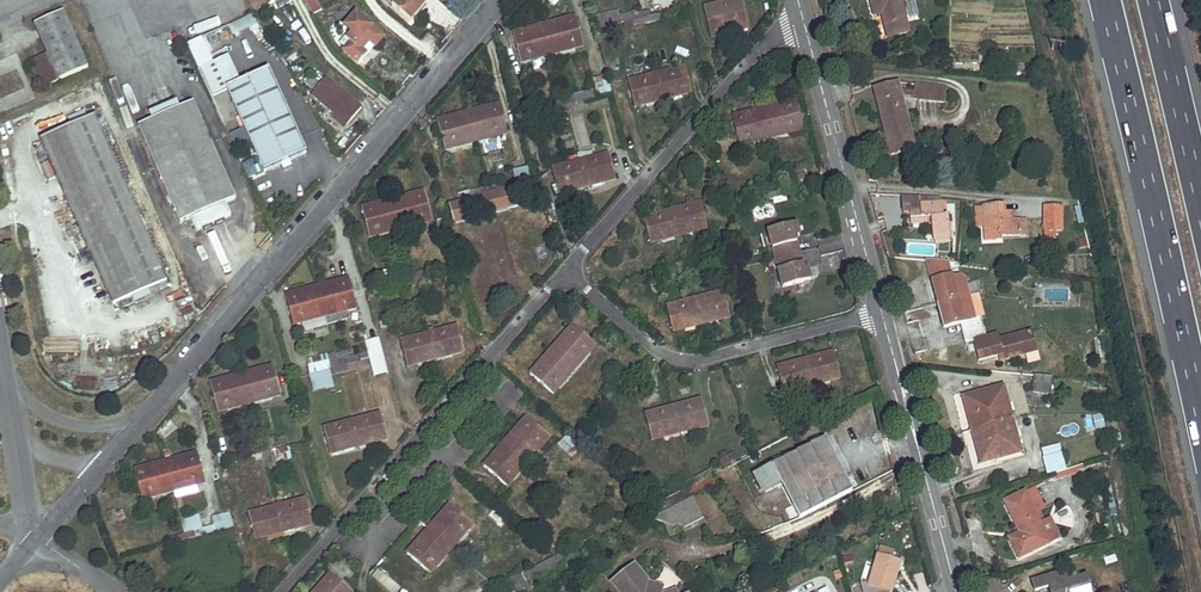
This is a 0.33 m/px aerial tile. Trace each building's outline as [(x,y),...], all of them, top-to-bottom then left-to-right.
[(313,15),(339,0),(305,0),(313,15)] [(393,3),(411,20),(427,2),(423,0),(395,0),(393,3)] [(703,9),(711,38),(724,34),(723,30),(736,26),(737,30),(748,28),(741,0),(736,0),(703,9)] [(900,0),(870,0),(874,17),(882,15),(888,38),(909,33),(900,0)] [(657,9),(640,13),(642,19),(658,14),(657,9)] [(64,11),(35,23),(48,53),(33,59),(43,81),(51,84),(89,68),(64,11)] [(618,11),(594,17),(597,30),(633,21),(642,19),(640,13),(631,15),(631,13),(620,15),(618,11)] [(357,13),(346,26),(353,33),(348,39),(351,41),(344,50),(359,64),(368,54),(362,49),(370,40),(376,45),(384,36),(357,13)] [(642,19),(643,24),(660,20),(658,14),(642,19)] [(231,37),(257,27),(252,15),(227,26),(231,37)] [(576,16),(544,24),(551,49),(573,43),(574,47),(584,45),(576,16)] [(544,24),(512,32),(520,62),(531,59),(530,55),(551,49),(544,24)] [(370,40),(362,49),(368,54),(376,45),(370,40)] [(573,43),(551,49),(552,53),(574,47),(573,43)] [(551,49),(530,55),(531,59),(552,54),(552,53),(551,49)] [(685,67),(657,74),(662,96),(678,91),(679,96),(692,92),(685,67)] [(238,73),(224,79),(265,172),(280,165),(289,160),(307,152),(270,68),(241,81),(238,73)] [(657,74),(628,81),(635,107),(647,104),(647,100),(662,96),(657,74)] [(610,94),(605,76),(594,79),(598,97),(610,94)] [(328,79),(313,96),(334,114),(347,125),(362,108),(328,79)] [(898,83),(874,88),(891,155),(914,149),(901,95),(900,92),(898,83)] [(900,92),(901,95),(917,97),(916,100),(938,103),(939,87),(915,85),(914,93),(900,92)] [(947,88),(939,87),(938,103),(945,103),(947,88)] [(574,97),(564,100),(566,106),(575,103),(595,98),(593,91),(573,96),(574,97)] [(678,91),(662,96),(663,100),(679,96),(678,91)] [(534,99),(518,102),(522,116),(537,112),(534,99)] [(177,100),(150,112),(154,120),(180,108),(177,100)] [(564,100),(539,106),(541,112),(557,108),(566,106),(564,100)] [(795,100),(763,108),(770,134),(792,128),(794,132),(803,129),(795,100)] [(1052,111),(1050,101),(1039,104),(1041,114),(1052,111)] [(154,120),(139,126),(181,222),(190,218),(196,230),(231,216),(225,203),(235,199),(194,102),(180,108),(154,120)] [(500,103),(468,112),(474,137),(496,131),(497,135),(507,133),(500,103)] [(763,108),(732,116),(740,146),(751,143),(750,140),(770,134),(763,108)] [(468,112),(437,120),(444,149),(455,146),(453,142),(474,137),(468,112)] [(334,114),(330,117),(344,129),(347,125),(334,114)] [(96,115),(42,138),(113,304),(168,281),(96,115)] [(792,128),(770,134),(771,137),(794,132),(792,128)] [(496,131),(474,137),(476,141),(497,135),(496,131)] [(771,137),(770,134),(750,140),(751,143),(771,137)] [(474,137),(453,142),(455,146),(476,141),(474,137)] [(728,138),(717,140),(720,157),(731,155),(728,138)] [(609,154),(581,161),(587,182),(603,178),(604,182),(616,179),(609,154)] [(289,160),(280,165),(282,169),(291,164),(289,160)] [(581,161),(552,169),(558,194),(570,191),(569,187),(587,182),(581,161)] [(249,162),(242,165),(246,177),(254,174),(249,162)] [(516,180),(489,187),(490,193),(514,186),(531,182),(528,167),(514,171),(516,180)] [(807,170),(791,173),(794,186),(784,188),(786,195),(812,188),(807,170)] [(603,178),(587,182),(588,186),(604,182),(603,178)] [(587,182),(569,187),(570,191),(588,186),(587,182)] [(533,185),(525,187),(528,200),(536,198),(533,185)] [(474,198),(449,204),(453,223),(518,205),(514,186),(490,193),(474,198)] [(489,187),(472,192),(474,198),(490,193),(489,187)] [(784,188),(772,191),(774,198),(786,195),(784,188)] [(425,190),(393,198),(400,224),(421,218),(422,222),(432,220),(425,190)] [(393,198),(362,207),(370,236),(380,234),(379,229),(400,224),(393,198)] [(933,235),(950,234),(948,216),(943,216),(942,199),(930,199),(918,199),(918,198),(902,198),(903,216),(910,216),(910,219),(931,218),(931,223),(933,235)] [(701,202),(672,209),(678,231),(696,226),(696,230),(707,228),(701,202)] [(442,204),(434,206),(436,212),(438,221),(446,219),(442,204)] [(1000,240),(1000,237),(1021,236),(1021,234),(1027,234),(1026,222),(1020,223),(1020,220),(1011,221),(1011,213),(1004,213),(1004,205),(984,206),(985,229),(986,241),(1000,240)] [(985,229),(984,206),(975,207),(977,229),(985,229)] [(1062,207),(1044,207),(1044,231),(1056,231),(1062,231),(1062,207)] [(672,209),(643,216),(650,242),(662,239),(660,235),(678,231),(672,209)] [(421,218),(400,224),(401,228),(422,222),(421,218)] [(438,221),(437,221),(441,239),(450,236),(446,219),(438,221)] [(776,258),(783,286),(811,279),(808,266),(805,267),(796,270),(795,265),(804,262),(801,252),(798,240),(789,242),(788,238),(797,235),(800,235),(797,222),(768,229),(776,258)] [(400,224),(379,229),(380,234),(401,228),(400,224)] [(729,224),(721,226),(725,240),(733,238),(729,224)] [(696,226),(678,231),(679,235),(696,230),(696,226)] [(662,239),(679,235),(678,231),(660,235),(662,239)] [(685,261),(668,266),(670,271),(687,267),(685,261)] [(926,261),(931,280),(931,281),(937,280),(939,291),(934,292),(937,304),(958,299),(952,277),(948,263),(926,261)] [(666,264),(649,267),(651,275),(667,271),(666,264)] [(687,267),(670,271),(671,277),(688,272),(687,267)] [(431,270),(413,274),(415,279),(432,274),(431,270)] [(391,271),(377,275),(379,288),(394,284),(391,271)] [(413,274),(396,278),(397,283),(406,281),(415,279),(413,274)] [(432,274),(415,279),(416,285),(434,280),(432,274)] [(657,274),(649,276),(653,291),(661,290),(657,274)] [(958,299),(969,296),(965,278),(959,275),(952,277),(958,299)] [(348,278),(317,285),(327,323),(348,317),(346,310),(356,308),(348,278)] [(415,279),(406,281),(408,287),(416,285),(415,279)] [(931,281),(934,292),(939,291),(937,280),(931,281)] [(317,285),(286,294),(294,324),(303,322),(305,329),(327,323),(317,285)] [(723,291),(695,298),(701,319),(719,314),(720,319),(730,317),(723,291)] [(964,322),(975,319),(969,296),(958,299),(964,322)] [(695,298),(667,305),(673,331),(685,327),(683,323),(701,319),(695,298)] [(937,304),(941,317),(946,315),(949,326),(960,323),(964,322),(958,299),(937,304)] [(384,314),(376,316),(381,333),(389,331),(384,314)] [(719,314),(701,319),(702,323),(720,319),(719,314)] [(944,327),(949,326),(946,315),(941,317),(944,327)] [(964,322),(960,323),(966,343),(973,341),(979,361),(998,356),(1003,354),(1005,361),(1025,355),(1038,352),(1032,331),(1000,339),(998,333),(985,337),(980,318),(975,319),(964,322)] [(685,327),(702,323),(701,319),(683,323),(685,327)] [(573,324),(551,348),(571,365),(585,349),(588,352),(595,345),(573,324)] [(458,325),(429,333),(434,354),(449,350),(451,354),(464,350),(458,325)] [(429,333),(400,340),(407,365),(420,362),(419,359),(434,354),(429,333)] [(378,338),(366,341),(371,359),(383,356),(378,338)] [(1095,358),(1104,357),(1103,339),(1093,340),(1095,358)] [(551,348),(530,372),(553,393),(560,384),(557,381),(571,365),(551,348)] [(585,349),(571,365),(574,368),(588,352),(585,349)] [(833,351),(806,359),(811,381),(829,377),(830,380),(840,377),(833,351)] [(1038,352),(1025,355),(1028,364),(1040,361),(1038,352)] [(335,353),(308,360),(312,374),(330,369),(339,367),(337,361),(335,353)] [(434,354),(419,359),(420,362),(435,358),(434,354)] [(383,356),(371,359),(375,376),(387,372),(383,356)] [(806,359),(776,366),(783,393),(794,390),(793,386),(811,381),(806,359)] [(357,362),(348,364),(350,371),(359,369),(357,362)] [(273,364),(242,372),(249,397),(269,392),(270,397),(281,394),(273,364)] [(348,364),(339,367),(340,373),(350,371),(348,364)] [(571,365),(557,381),(560,384),(574,368),(571,365)] [(339,367),(330,369),(331,376),(340,373),(339,367)] [(242,372),(210,381),(218,411),(229,408),(227,403),(249,397),(242,372)] [(1051,394),(1052,377),(1034,375),(1033,392),(1051,394)] [(829,377),(811,381),(812,385),(830,380),(829,377)] [(811,381),(793,386),(794,390),(812,385),(811,381)] [(963,398),(972,431),(1012,420),(1003,387),(963,398)] [(613,390),(600,405),(604,409),(617,394),(613,390)] [(269,392),(249,397),(250,402),(270,397),(269,392)] [(249,397),(227,403),(229,408),(250,402),(249,397)] [(548,398),(542,404),(553,413),(559,407),(548,398)] [(701,398),(674,406),(680,428),(699,423),(700,427),(709,425),(701,398)] [(836,405),(819,413),(823,418),(839,410),(836,405)] [(674,406),(645,413),(652,439),(664,436),(662,432),(680,428),(674,406)] [(1085,415),(1089,432),(1105,429),(1102,412),(1085,415)] [(381,413),(353,420),(358,441),(374,437),(375,442),(387,439),(381,413)] [(819,413),(804,421),(807,426),(823,418),(819,413)] [(790,416),(783,417),(787,433),(795,431),(790,416)] [(526,417),(505,440),(525,457),(538,442),(542,444),(549,437),(526,417)] [(353,420),(324,428),(330,453),(343,450),(342,445),(358,441),(353,420)] [(1012,420),(972,431),(981,464),(1021,454),(1012,420)] [(699,423),(680,428),(681,432),(700,427),(699,423)] [(680,428),(662,432),(664,436),(681,432),(680,428)] [(288,447),(285,436),(275,438),(275,436),(270,437),(272,445),(262,448),(264,453),(288,447)] [(564,436),(558,442),(571,455),(578,447),(564,436)] [(374,437),(358,441),(359,446),(375,442),(374,437)] [(826,438),(758,471),(765,486),(780,478),(783,484),(800,517),(853,490),(826,438)] [(505,440),(484,464),(506,485),(513,477),(510,474),(525,457),(505,440)] [(358,441),(342,445),(343,450),(359,446),(358,441)] [(538,442),(525,457),(528,460),(542,444),(538,442)] [(1041,450),(1043,459),(1062,454),(1059,445),(1041,450)] [(288,447),(264,453),(265,458),(277,455),(278,461),(291,457),(288,447)] [(725,451),(719,453),(723,469),(729,466),(725,451)] [(197,452),(166,460),(173,486),(194,480),(195,484),(205,482),(197,452)] [(257,455),(227,463),(229,471),(239,468),(241,477),(258,473),(255,461),(265,458),(264,453),(257,455)] [(1062,454),(1043,459),(1048,476),(1066,470),(1062,454)] [(525,457),(510,474),(513,477),(528,460),(525,457)] [(166,460),(134,469),(142,498),(154,495),(153,491),(173,486),(166,460)] [(719,464),(696,476),(698,482),(711,475),(722,470),(719,464)] [(677,493),(647,508),(653,518),(676,522),(677,525),(702,512),(701,510),(719,500),(717,494),(714,496),(709,487),(716,484),(711,475),(698,482),(685,489),(677,493)] [(696,476),(682,483),(685,489),(698,482),(696,476)] [(780,478),(765,486),(768,491),(783,484),(780,478)] [(194,480),(173,486),(174,490),(195,484),(194,480)] [(682,483),(674,488),(677,493),(685,489),(682,483)] [(173,486),(153,491),(154,495),(174,490),(173,486)] [(1003,501),(1016,527),(1019,525),(1022,532),(1019,533),(1023,541),(1012,546),(1019,559),(1051,544),(1051,543),(1060,539),(1051,519),(1041,524),(1025,491),(1003,501)] [(306,499),(278,506),(283,527),(284,531),(301,527),(312,524),(306,499)] [(450,503),(429,528),(448,544),(462,528),(465,531),(472,523),(450,503)] [(278,506),(249,513),(255,538),(268,535),(267,531),(283,527),(278,506)] [(1037,511),(1040,520),(1049,516),(1046,508),(1037,511)] [(497,511),(492,517),(504,528),(509,523),(497,511)] [(626,512),(609,520),(613,526),(629,518),(626,512)] [(199,513),(181,518),(185,533),(186,539),(216,531),(215,526),(203,529),(199,513)] [(609,520),(602,524),(605,530),(613,526),(609,520)] [(301,527),(284,531),(285,535),(302,531),(301,527)] [(429,528),(407,552),(429,572),(437,563),(433,560),(448,544),(429,528)] [(462,528),(448,544),(451,547),(465,531),(462,528)] [(185,533),(167,537),(169,544),(186,539),(185,533)] [(1008,538),(1012,546),(1023,541),(1019,533),(1008,538)] [(552,536),(543,545),(554,555),(562,545),(552,536)] [(448,544),(433,560),(437,563),(451,547),(448,544)] [(509,578),(517,591),(520,591),(529,587),(526,581),(578,554),(574,545),(509,578)] [(894,551),(880,546),(877,555),(892,559),(894,551)] [(877,555),(868,583),(861,581),(864,591),(884,591),(885,588),(891,590),(899,561),(877,555)] [(634,563),(612,581),(621,591),(656,591),(657,585),(649,582),(634,563)] [(1032,578),(1036,591),(1041,591),(1049,590),(1049,591),(1092,591),(1086,572),(1068,577),(1065,569),(1032,578)] [(314,591),(352,591),(330,573),(314,591)] [(501,583),(498,577),(489,582),(492,587),(501,583)] [(981,591),(999,591),(1002,591),(999,579),(979,584),(981,591)] [(468,591),(469,591),(483,591),(492,587),(489,582),(488,581),(468,591)] [(401,590),(404,591),(417,591),(408,584),(401,590)]
